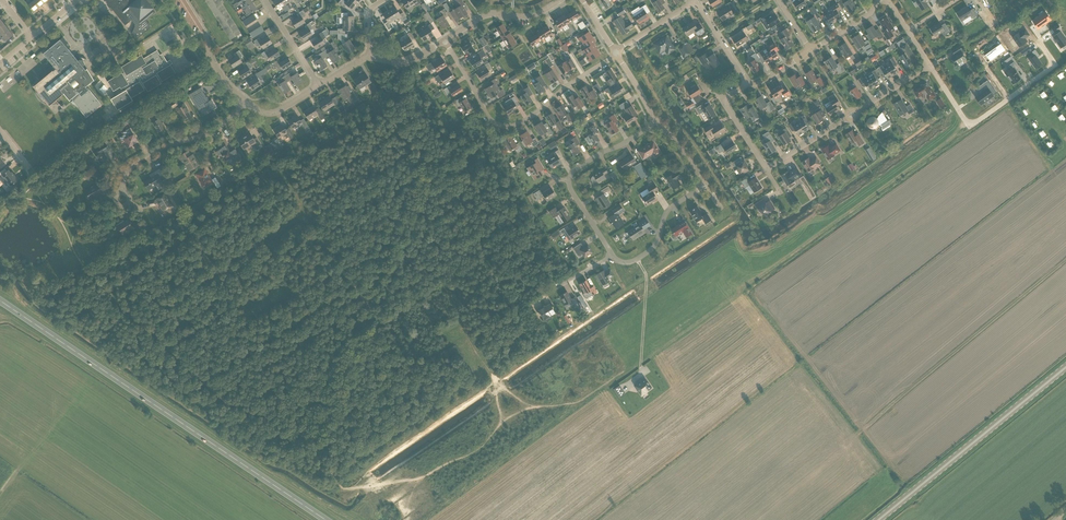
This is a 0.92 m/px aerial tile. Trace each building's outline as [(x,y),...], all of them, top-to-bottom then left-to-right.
[(39,7),(33,0),(30,0),(30,1),(31,0),(32,2),(28,5),(32,9),(31,9),(34,13),(38,9),(37,8),(39,7)] [(132,20),(136,25),(132,33),(137,39),(152,27),(146,20),(156,12),(151,6),(153,3),(150,0),(105,0),(105,1),(106,2),(111,8),(110,8),(111,10),(112,9),(126,25),(132,20)] [(231,39),(241,33),(220,1),(221,0),(206,0),(231,39)] [(246,7),(253,3),(252,0),(245,0),(243,2),(243,3),(245,6),(242,9),(243,11),(247,8),(246,7)] [(285,12),(288,10),(281,0),(276,0),(273,2),(278,9),(283,7),(284,8),(283,9),(285,12)] [(290,9),(288,6),(287,6),(286,4),(290,2),(289,0),(281,0),(288,10),(290,9)] [(354,10),(358,5),(352,0),(347,0),(346,2),(344,0),(341,0),(338,3),(344,8),(347,4),(354,10)] [(416,3),(417,5),(421,2),(420,0),(404,0),(402,1),(407,8),(407,9),(408,10),(410,10),(411,10),(412,10),(413,8),(413,7),(413,6),(412,5),(416,3)] [(456,8),(462,17),(467,14),(462,5),(464,4),(462,0),(456,0),(460,6),(456,8)] [(612,0),(605,0),(606,1),(603,3),(607,9),(612,6),(610,2),(613,0),(612,0)] [(653,3),(659,13),(665,8),(661,2),(664,0),(657,0),(657,1),(653,3)] [(794,3),(798,10),(807,4),(804,0),(799,0),(794,3)] [(851,0),(849,0),(845,2),(844,0),(839,0),(838,1),(843,8),(846,6),(850,13),(856,8),(851,0)] [(916,1),(917,2),(914,3),(914,4),(917,7),(917,8),(919,6),(922,10),(929,6),(927,3),(931,0),(918,0),(916,1)] [(731,2),(726,5),(728,8),(718,14),(723,21),(730,16),(731,17),(735,15),(734,13),(737,11),(733,5),(731,2)] [(249,12),(245,15),(246,17),(251,14),(250,13),(257,9),(253,3),(246,7),(247,8),(249,12)] [(831,12),(837,21),(842,18),(838,11),(841,9),(837,4),(829,9),(831,12)] [(646,5),(640,8),(642,12),(635,16),(640,24),(645,20),(646,20),(650,18),(647,14),(651,11),(646,5)] [(626,12),(628,11),(626,6),(623,8),(617,12),(619,16),(626,12)] [(813,15),(818,12),(813,6),(809,9),(813,15)] [(963,9),(964,9),(957,13),(962,21),(970,16),(972,19),(978,15),(974,8),(970,11),(967,6),(963,9)] [(395,7),(389,10),(395,20),(399,17),(402,22),(407,19),(403,12),(400,14),(395,7)] [(462,17),(456,8),(451,12),(456,21),(462,17)] [(441,16),(437,19),(443,28),(449,25),(445,18),(448,16),(444,9),(439,12),(441,16)] [(988,9),(980,14),(989,28),(997,23),(988,9)] [(389,10),(383,14),(388,22),(385,24),(389,30),(394,27),(391,23),(395,20),(389,10)] [(580,16),(575,10),(571,13),(577,23),(579,21),(577,18),(580,16)] [(302,11),(297,14),(299,17),(292,22),(296,28),(305,22),(302,18),(306,16),(302,11)] [(831,12),(828,14),(826,11),(824,12),(826,16),(831,24),(837,21),(831,12)] [(430,23),(433,21),(427,12),(426,13),(422,15),(425,20),(428,18),(430,23)] [(1046,12),(1033,21),(1038,28),(1042,26),(1042,27),(1045,24),(1049,21),(1049,20),(1048,21),(1047,19),(1048,18),(1047,18),(1049,16),(1046,12)] [(345,13),(337,13),(337,18),(339,18),(340,24),(343,24),(355,24),(354,17),(347,17),(347,13),(345,13)] [(573,21),(575,24),(577,23),(571,13),(566,16),(570,22),(573,21)] [(770,13),(762,19),(764,22),(763,23),(767,30),(771,28),(772,30),(777,27),(775,25),(781,22),(776,15),(772,17),(770,14),(771,14),(770,13)] [(570,28),(567,24),(570,22),(566,16),(565,14),(559,18),(567,30),(570,28)] [(626,25),(621,17),(614,21),(623,35),(630,30),(629,29),(634,26),(631,22),(626,25)] [(812,34),(822,27),(815,17),(807,22),(814,32),(812,33),(812,34)] [(884,19),(883,18),(883,19),(880,21),(885,30),(883,32),(887,40),(889,38),(894,35),(890,30),(894,27),(887,17),(884,19)] [(562,27),(565,31),(567,30),(559,18),(554,21),(556,24),(553,26),(557,32),(560,30),(559,29),(562,27)] [(683,28),(688,36),(696,31),(699,35),(705,31),(700,24),(697,27),(694,22),(683,28)] [(313,34),(310,30),(314,28),(312,26),(310,23),(305,26),(307,29),(300,34),(304,40),(313,34)] [(431,23),(428,26),(429,27),(419,34),(423,41),(434,35),(431,31),(435,28),(431,23)] [(931,29),(935,36),(942,32),(944,36),(951,32),(945,23),(942,26),(940,23),(931,29)] [(9,30),(5,24),(0,28),(0,32),(1,33),(0,34),(0,37),(9,30)] [(338,29),(336,29),(336,31),(338,31),(338,34),(338,35),(346,35),(346,32),(355,31),(355,24),(343,24),(343,29),(338,29)] [(496,35),(506,29),(503,24),(496,28),(498,31),(495,33),(496,35)] [(547,25),(542,29),(549,41),(552,39),(549,35),(552,34),(547,25)] [(867,35),(870,40),(872,39),(878,36),(880,39),(884,37),(879,28),(876,30),(873,26),(866,30),(869,34),(867,35)] [(414,45),(412,41),(415,39),(408,27),(404,30),(407,34),(409,37),(400,43),(405,50),(414,45)] [(506,29),(496,35),(497,37),(500,35),(502,38),(508,33),(506,29)] [(542,40),(545,38),(547,42),(549,41),(542,29),(536,32),(537,34),(542,40)] [(790,35),(786,29),(780,33),(784,38),(781,40),(787,50),(794,45),(788,36),(790,35)] [(1020,31),(1013,37),(1020,47),(1028,41),(1025,38),(1029,35),(1025,29),(1021,33),(1020,31)] [(0,37),(0,40),(3,38),(5,41),(7,40),(13,35),(9,30),(0,37)] [(593,37),(589,31),(578,39),(579,41),(581,40),(583,43),(593,37)] [(1053,37),(1057,42),(1056,43),(1060,48),(1063,46),(1064,47),(1065,46),(1065,38),(1061,31),(1053,37)] [(322,32),(317,35),(319,39),(312,43),(316,49),(325,43),(322,39),(326,37),(322,32)] [(510,32),(508,33),(502,38),(504,41),(500,43),(501,45),(513,38),(510,32)] [(744,33),(733,40),(738,47),(749,40),(744,33)] [(539,42),(542,40),(537,34),(533,37),(539,46),(541,45),(539,42)] [(858,49),(863,46),(869,54),(873,51),(871,47),(872,46),(868,40),(865,42),(859,34),(852,39),(858,49)] [(338,35),(338,39),(344,39),(346,43),(343,44),(349,53),(355,49),(349,40),(349,41),(347,38),(346,38),(346,35),(338,35)] [(63,37),(50,48),(48,46),(42,51),(56,69),(53,71),(53,70),(40,81),(37,77),(38,79),(37,80),(36,82),(35,85),(34,86),(35,88),(35,91),(36,93),(37,95),(37,96),(38,98),(40,100),(42,101),(44,102),(45,103),(47,104),(48,104),(50,106),(51,104),(52,104),(53,104),(55,104),(56,104),(58,103),(59,104),(60,104),(56,100),(63,95),(62,94),(64,93),(70,101),(70,100),(71,99),(72,98),(73,100),(72,101),(73,100),(87,117),(86,118),(102,105),(102,104),(101,105),(88,88),(88,87),(87,88),(86,87),(94,80),(83,67),(84,65),(85,63),(84,61),(86,59),(80,57),(80,60),(78,61),(68,49),(71,47),(63,37)] [(268,37),(261,41),(259,38),(254,41),(257,47),(261,45),(263,48),(272,43),(268,37)] [(488,45),(487,44),(483,37),(479,40),(483,46),(482,47),(483,48),(488,45)] [(539,46),(533,37),(528,40),(532,46),(535,45),(537,48),(539,46)] [(593,37),(583,43),(585,46),(583,47),(584,50),(596,42),(593,37)] [(675,49),(667,37),(655,44),(660,53),(667,49),(669,52),(668,53),(675,49)] [(513,38),(501,45),(503,48),(507,45),(508,48),(517,43),(513,38)] [(909,56),(913,53),(906,43),(903,39),(897,43),(904,54),(900,57),(906,67),(913,63),(909,56)] [(470,43),(462,48),(465,53),(469,51),(470,52),(469,52),(471,55),(479,50),(476,44),(474,45),(473,42),(470,43)] [(768,46),(771,50),(768,52),(774,61),(779,57),(776,52),(780,50),(775,42),(768,46)] [(566,43),(561,46),(564,52),(569,49),(566,43)] [(850,56),(852,60),(856,58),(846,43),(839,47),(842,51),(841,51),(841,53),(842,55),(844,55),(846,58),(850,56)] [(594,44),(584,50),(582,51),(584,53),(586,52),(588,55),(597,49),(594,44)] [(684,44),(680,47),(683,51),(682,52),(685,57),(690,54),(684,44)] [(984,55),(989,61),(1004,51),(999,44),(984,55)] [(958,64),(959,66),(960,66),(962,65),(962,64),(961,62),(966,59),(963,54),(965,53),(960,46),(953,51),(952,51),(955,56),(952,58),(956,65),(958,64)] [(276,49),(269,53),(267,50),(262,53),(265,59),(268,57),(271,60),(280,55),(276,49)] [(322,52),(326,58),(329,56),(334,62),(340,58),(334,50),(330,52),(328,49),(322,52)] [(483,49),(476,54),(478,57),(470,62),(474,68),(483,63),(481,58),(486,55),(483,49)] [(601,55),(597,49),(588,55),(589,59),(588,60),(589,62),(601,55)] [(763,50),(758,54),(760,57),(763,56),(768,64),(774,61),(768,52),(766,49),(763,51),(763,50)] [(1042,64),(1037,58),(1040,56),(1036,49),(1032,52),(1035,56),(1030,60),(1036,68),(1042,64)] [(176,73),(170,65),(169,63),(168,63),(164,56),(162,58),(157,50),(144,59),(142,55),(137,58),(122,67),(124,71),(108,81),(116,95),(111,99),(117,109),(121,107),(122,108),(130,104),(128,102),(132,100),(131,98),(145,90),(144,89),(146,88),(148,91),(161,83),(159,80),(161,79),(162,81),(176,73)] [(239,50),(234,54),(236,57),(229,61),(233,67),(242,62),(240,58),(243,56),(239,50)] [(327,66),(323,60),(326,58),(322,52),(317,56),(319,59),(316,61),(321,70),(327,66)] [(756,53),(751,56),(753,61),(748,64),(750,68),(751,67),(754,73),(761,69),(757,62),(760,60),(757,54),(756,53)] [(703,64),(708,61),(713,69),(720,64),(717,59),(714,54),(708,57),(706,54),(699,58),(703,64)] [(845,70),(840,62),(837,65),(832,57),(825,61),(831,71),(836,68),(839,73),(845,70)] [(888,61),(891,65),(887,67),(893,76),(899,72),(894,66),(897,64),(893,57),(890,59),(891,60),(888,61)] [(269,65),(272,69),(276,66),(277,68),(281,66),(283,70),(292,64),(288,58),(281,62),(279,59),(274,62),(269,65)] [(571,58),(565,62),(570,70),(576,67),(571,58)] [(857,67),(863,63),(860,58),(854,62),(857,67)] [(443,59),(434,64),(433,61),(426,66),(429,71),(435,68),(437,71),(447,65),(443,59)] [(249,61),(243,65),(245,68),(239,72),(243,78),(252,73),(249,69),(252,67),(249,61)] [(564,62),(558,66),(563,74),(569,71),(564,62)] [(489,63),(482,67),(484,70),(478,74),(481,80),(491,75),(488,71),(492,68),(489,63)] [(1011,69),(1006,73),(1014,84),(1016,83),(1020,80),(1019,80),(1021,79),(1018,75),(1018,74),(1016,71),(1019,69),(1014,63),(1010,66),(1011,69)] [(887,67),(884,69),(882,65),(877,69),(881,74),(884,73),(888,79),(893,76),(887,67)] [(616,78),(611,69),(605,72),(606,73),(603,74),(607,81),(606,81),(610,86),(616,82),(614,79),(616,78)] [(552,70),(545,74),(551,84),(558,79),(552,70)] [(686,75),(688,78),(697,73),(695,70),(686,75)] [(810,79),(807,81),(810,87),(813,85),(812,83),(817,80),(821,87),(825,84),(820,77),(818,74),(816,76),(812,70),(810,71),(808,71),(808,72),(806,74),(810,79)] [(872,72),(867,75),(869,78),(875,87),(880,84),(876,78),(879,76),(875,70),(872,72)] [(440,74),(434,77),(438,83),(442,80),(446,86),(451,82),(450,80),(455,77),(451,71),(442,76),(440,74)] [(255,79),(248,83),(252,89),(261,84),(259,80),(262,78),(259,72),(253,76),(255,79)] [(289,81),(293,79),(297,85),(303,82),(298,73),(294,75),(292,72),(286,76),(289,81)] [(366,74),(355,80),(360,88),(371,82),(366,74)] [(805,84),(802,78),(799,80),(796,74),(790,78),(795,87),(801,84),(803,86),(805,84)] [(291,90),(286,83),(289,81),(286,76),(281,79),(283,82),(279,85),(285,93),(291,90)] [(537,83),(534,85),(539,94),(545,90),(541,84),(544,82),(540,76),(535,79),(537,83)] [(498,87),(497,85),(499,83),(496,78),(490,82),(492,85),(485,89),(486,89),(488,93),(488,94),(498,87)] [(865,84),(870,91),(875,87),(869,78),(864,82),(861,78),(858,79),(863,86),(865,84)] [(988,80),(977,88),(982,94),(978,96),(983,104),(994,96),(989,90),(993,87),(991,84),(988,80)] [(373,86),(371,88),(373,92),(379,88),(375,83),(372,85),(373,86)] [(593,86),(597,93),(602,90),(597,83),(593,86)] [(862,96),(856,87),(854,83),(851,85),(854,89),(851,91),(850,92),(850,93),(851,94),(852,95),(853,94),(856,99),(862,96)] [(459,84),(451,89),(449,86),(443,89),(447,95),(451,92),(453,96),(463,90),(459,84)] [(611,86),(605,89),(607,93),(610,91),(613,95),(611,96),(612,99),(625,91),(621,84),(613,89),(611,86)] [(785,90),(781,84),(775,87),(781,96),(783,94),(786,98),(791,95),(787,88),(785,90)] [(927,89),(925,88),(923,85),(914,91),(918,97),(921,95),(923,97),(925,97),(927,96),(929,100),(936,96),(930,87),(927,89)] [(353,91),(350,93),(345,86),(339,90),(344,99),(349,97),(352,102),(357,99),(353,91)] [(593,90),(590,92),(586,86),(580,90),(586,98),(589,96),(591,100),(597,96),(593,90)] [(702,100),(699,94),(702,92),(698,86),(688,92),(692,98),(693,98),(697,103),(702,100)] [(502,89),(500,90),(498,87),(488,94),(489,93),(491,98),(497,95),(499,98),(505,94),(502,89)] [(525,93),(521,96),(526,105),(533,101),(529,96),(533,94),(528,87),(523,90),(525,93)] [(781,96),(775,87),(770,90),(774,97),(772,99),(775,105),(781,101),(778,97),(781,96)] [(212,99),(209,101),(208,99),(209,99),(207,96),(206,96),(205,95),(201,88),(189,95),(196,106),(197,106),(200,111),(207,107),(209,111),(217,107),(212,99)] [(580,100),(577,102),(573,94),(566,98),(572,108),(576,105),(579,109),(584,105),(580,100)] [(840,110),(837,106),(841,104),(837,98),(836,98),(834,94),(829,98),(831,101),(833,105),(826,109),(831,116),(840,110)] [(337,96),(331,99),(329,96),(325,99),(325,100),(320,104),(324,110),(333,104),(335,107),(341,103),(337,96)] [(518,108),(517,107),(520,105),(514,96),(506,101),(505,102),(505,103),(505,104),(506,105),(507,106),(504,108),(508,114),(518,108)] [(775,109),(770,101),(767,103),(762,96),(755,100),(761,110),(765,107),(769,112),(775,109)] [(466,98),(463,100),(461,97),(455,101),(459,107),(460,105),(465,112),(472,108),(466,98)] [(936,101),(940,108),(945,105),(941,98),(936,101)] [(901,116),(907,111),(909,114),(914,111),(910,104),(906,107),(902,99),(898,102),(897,102),(894,104),(901,116)] [(188,112),(189,111),(184,103),(179,106),(178,105),(179,104),(176,100),(168,104),(171,109),(176,106),(177,107),(176,108),(181,116),(182,115),(185,120),(190,116),(188,112)] [(630,107),(628,104),(627,105),(625,102),(619,105),(622,109),(624,108),(628,114),(628,115),(624,118),(628,124),(635,120),(637,114),(632,105),(630,107)] [(696,108),(700,114),(704,111),(709,120),(716,115),(710,105),(705,108),(702,104),(696,108)] [(562,117),(565,115),(570,122),(574,119),(570,112),(567,114),(562,105),(556,109),(562,117)] [(755,110),(752,112),(747,105),(740,109),(746,119),(752,116),(754,119),(759,116),(755,110)] [(319,108),(315,109),(313,106),(304,112),(309,120),(318,114),(321,120),(325,118),(319,108)] [(816,113),(813,115),(818,124),(824,120),(822,117),(825,115),(821,108),(820,107),(815,111),(816,113)] [(157,120),(153,123),(158,132),(165,128),(160,119),(163,117),(159,111),(153,114),(157,120)] [(868,122),(868,123),(868,124),(869,124),(869,125),(869,126),(870,126),(871,127),(872,128),(873,128),(874,127),(875,127),(876,127),(876,126),(877,126),(877,125),(878,124),(881,125),(883,130),(891,125),(882,112),(878,117),(879,117),(876,120),(876,119),(875,119),(875,118),(874,118),(873,118),(872,118),(871,118),(871,119),(870,119),(869,120),(869,121),(868,122)] [(564,127),(559,120),(557,122),(552,113),(546,117),(552,126),(553,127),(556,125),(559,130),(564,127)] [(619,130),(614,122),(617,120),(614,115),(609,118),(611,121),(605,124),(611,134),(619,130)] [(799,123),(804,132),(810,129),(806,123),(808,121),(805,115),(800,118),(802,121),(799,123)] [(135,129),(137,128),(130,116),(121,122),(124,125),(128,123),(131,127),(123,132),(124,135),(123,136),(123,135),(119,137),(122,142),(126,140),(129,146),(136,142),(134,140),(136,138),(140,145),(145,142),(143,140),(141,139),(139,137),(135,129)] [(306,129),(307,132),(311,130),(304,119),(300,120),(298,116),(289,121),(293,129),(302,123),(306,129)] [(550,127),(546,129),(541,122),(535,126),(541,135),(547,131),(550,135),(553,133),(550,127)] [(795,129),(799,136),(804,132),(799,123),(795,125),(793,122),(788,125),(792,131),(795,129)] [(713,132),(717,138),(727,131),(721,123),(714,128),(711,125),(704,129),(708,135),(713,132)] [(289,128),(286,130),(283,125),(274,130),(279,138),(287,132),(291,138),(295,136),(289,128)] [(589,136),(585,138),(590,146),(593,144),(599,140),(596,134),(599,132),(594,125),(589,128),(592,133),(588,136),(589,136)] [(791,141),(789,138),(792,136),(788,129),(787,128),(781,131),(776,134),(778,139),(780,138),(785,145),(791,141)] [(864,142),(859,134),(856,136),(853,130),(846,134),(852,144),(856,141),(859,146),(864,142)] [(526,131),(520,135),(523,140),(521,142),(524,146),(527,145),(528,144),(530,143),(533,147),(539,144),(535,138),(532,140),(526,131)] [(249,134),(239,140),(239,139),(238,139),(245,150),(246,150),(245,149),(253,144),(257,150),(262,147),(256,137),(257,139),(254,141),(249,132),(249,133),(249,134)] [(771,143),(775,141),(771,135),(769,132),(763,135),(768,142),(764,145),(770,154),(776,150),(771,143)] [(519,143),(516,145),(510,136),(504,140),(507,145),(505,146),(505,148),(506,150),(508,151),(510,149),(510,150),(514,148),(518,153),(523,150),(519,143)] [(572,144),(568,146),(574,156),(580,152),(576,145),(580,143),(576,137),(570,140),(572,144)] [(643,159),(652,153),(655,157),(661,153),(654,141),(638,151),(643,159)] [(725,150),(728,154),(737,148),(733,141),(726,146),(723,143),(716,147),(720,153),(725,150)] [(100,163),(108,158),(104,152),(109,149),(105,143),(95,149),(96,151),(94,153),(100,163)] [(270,144),(266,146),(268,150),(263,153),(265,157),(274,152),(270,144)] [(830,148),(829,145),(822,150),(828,160),(835,155),(841,151),(837,144),(830,148)] [(235,149),(230,152),(226,146),(223,149),(222,148),(216,152),(218,156),(222,154),(226,160),(230,157),(234,164),(242,159),(235,149)] [(870,148),(865,151),(872,162),(877,159),(870,148)] [(559,150),(553,153),(555,155),(548,160),(552,168),(558,164),(559,165),(562,163),(559,159),(563,157),(559,150)] [(193,155),(190,156),(187,152),(179,157),(182,162),(184,161),(190,170),(199,164),(193,155)] [(631,155),(619,163),(624,170),(636,162),(631,155)] [(748,166),(745,160),(744,161),(741,157),(733,163),(735,167),(737,166),(739,168),(737,169),(740,174),(743,171),(744,173),(749,170),(747,167),(748,166)] [(540,169),(543,167),(538,158),(534,160),(536,163),(527,168),(534,180),(543,174),(540,169)] [(813,160),(811,161),(809,158),(802,162),(809,172),(821,165),(817,158),(813,160)] [(636,169),(640,175),(639,176),(641,179),(645,177),(643,174),(646,172),(642,165),(636,169)] [(604,175),(608,173),(604,167),(600,170),(593,175),(594,176),(593,177),(592,178),(592,180),(593,182),(594,183),(596,182),(598,181),(598,183),(606,178),(604,175)] [(165,186),(168,184),(165,179),(162,181),(159,177),(163,174),(160,168),(152,173),(153,176),(144,182),(148,190),(158,184),(161,189),(165,186)] [(797,168),(790,173),(789,171),(781,176),(788,186),(795,181),(794,180),(802,175),(797,168)] [(0,173),(0,177),(5,183),(7,181),(11,186),(18,180),(12,172),(11,173),(8,170),(7,171),(5,169),(0,173)] [(205,169),(197,174),(204,184),(207,182),(207,183),(212,180),(205,169)] [(75,177),(77,180),(83,177),(89,179),(91,173),(86,171),(75,177)] [(678,181),(679,181),(677,179),(681,177),(677,171),(666,178),(673,189),(680,185),(678,181)] [(801,177),(800,178),(801,180),(807,186),(809,185),(804,176),(801,177)] [(216,177),(212,179),(218,188),(221,186),(216,177)] [(750,182),(747,178),(741,182),(745,188),(750,185),(755,192),(762,188),(756,177),(750,182)] [(102,193),(97,184),(86,190),(86,191),(87,190),(92,199),(91,199),(91,200),(102,193)] [(655,184),(648,189),(650,193),(642,198),(647,205),(657,199),(653,192),(658,189),(655,184)] [(603,209),(609,205),(610,203),(604,194),(611,190),(608,186),(600,191),(602,195),(596,198),(603,209)] [(553,190),(551,191),(550,188),(551,188),(551,187),(542,193),(540,190),(533,194),(538,200),(544,196),(547,201),(556,196),(553,190)] [(165,193),(157,199),(155,201),(155,200),(148,202),(149,206),(156,204),(159,202),(161,206),(160,206),(162,210),(163,209),(164,210),(172,205),(165,193)] [(770,201),(767,203),(766,203),(764,199),(756,204),(761,213),(767,214),(775,209),(770,201)] [(620,205),(612,210),(614,214),(609,218),(616,229),(617,228),(618,228),(619,227),(620,226),(624,223),(618,214),(624,211),(620,205)] [(707,213),(704,216),(698,206),(690,211),(697,222),(702,218),(706,223),(711,220),(707,213)] [(564,207),(558,211),(556,207),(549,211),(553,217),(558,214),(564,222),(571,218),(564,207)] [(640,224),(628,232),(630,236),(629,236),(630,237),(631,238),(632,239),(633,240),(634,240),(635,239),(636,238),(645,232),(644,230),(650,225),(646,219),(639,223),(640,224)] [(122,233),(125,231),(126,232),(133,228),(128,220),(122,224),(121,223),(117,225),(122,233)] [(672,234),(671,236),(674,240),(676,241),(679,239),(677,236),(684,232),(687,237),(693,234),(686,223),(683,225),(682,223),(672,229),(675,233),(672,234)] [(568,226),(560,231),(562,234),(564,233),(569,241),(581,233),(576,225),(570,229),(568,226)] [(588,245),(584,247),(581,243),(573,248),(579,256),(582,254),(585,258),(593,252),(588,245)] [(603,285),(604,288),(609,285),(607,282),(610,281),(609,279),(614,276),(610,269),(605,272),(604,270),(597,274),(603,285)] [(586,280),(580,284),(585,294),(584,295),(586,298),(597,292),(594,286),(591,288),(586,280)] [(567,292),(560,296),(565,305),(570,302),(572,305),(574,304),(567,292)] [(581,295),(577,297),(584,308),(587,306),(581,295)] [(550,304),(539,310),(544,319),(555,313),(550,304)] [(652,388),(645,378),(635,385),(638,388),(637,389),(641,395),(652,388)] [(625,393),(620,385),(614,389),(620,397),(625,393)]
